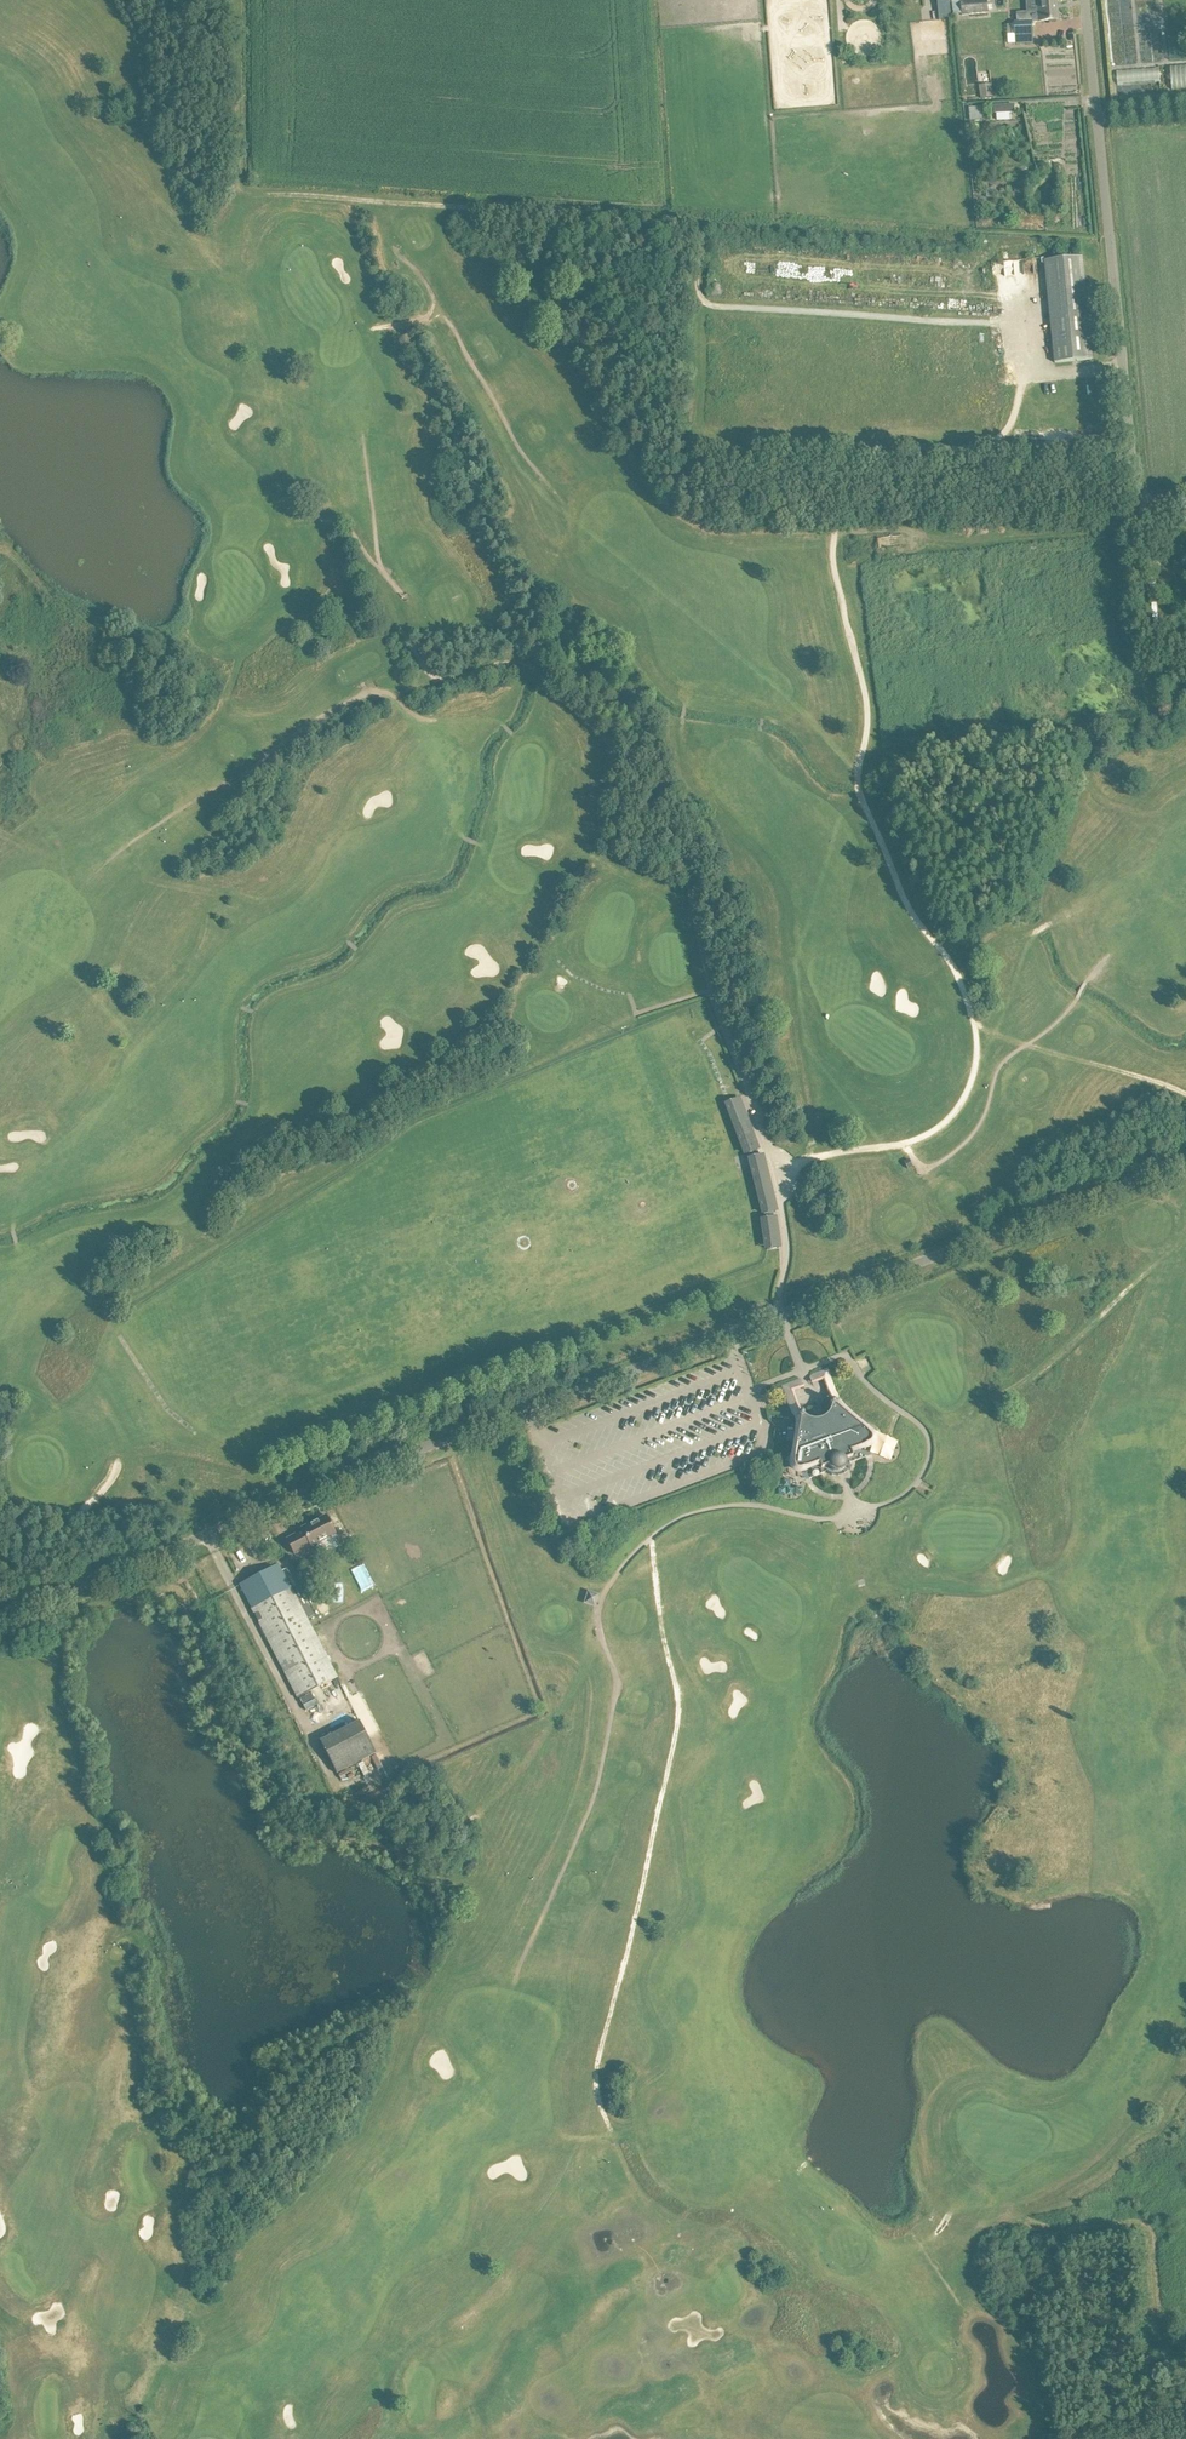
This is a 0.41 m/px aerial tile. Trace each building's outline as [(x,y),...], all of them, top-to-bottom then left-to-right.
[(936,1),(939,0),(941,21),(953,20),(953,15),(952,1),(952,0),(936,0),(936,1)] [(1037,4),(1042,3),(1043,12),(1035,12),(1034,12),(1017,13),(1018,22),(1015,22),(1016,35),(1009,36),(1010,44),(1021,43),(1033,42),(1032,21),(1058,19),(1057,0),(1037,0),(1037,4)] [(1169,64),(1170,87),(1185,87),(1185,64),(1169,64)] [(1160,67),(1145,68),(1146,80),(1162,79),(1160,67)] [(994,96),(992,84),(979,85),(981,98),(994,96)] [(1016,112),(1015,105),(995,106),(995,113),(1016,112)] [(982,120),(981,107),(970,107),(970,120),(982,120)] [(1082,256),(1070,257),(1044,260),(1054,363),(1080,360),(1093,359),(1082,256)] [(1005,272),(1023,272),(1023,260),(1005,259),(1005,272)] [(740,1098),(723,1105),(746,1159),(761,1214),(760,1219),(765,1251),(781,1248),(777,1218),(778,1211),(776,1204),(764,1156),(761,1151),(740,1098)] [(800,1379),(783,1386),(793,1414),(798,1414),(799,1417),(791,1470),(797,1474),(809,1470),(811,1476),(827,1471),(831,1474),(838,1475),(845,1473),(849,1468),(849,1462),(865,1456),(863,1450),(869,1448),(874,1444),(877,1439),(836,1403),(837,1397),(827,1369),(810,1375),(812,1381),(803,1385),(800,1379)] [(286,1539),(292,1549),(294,1554),(303,1549),(301,1547),(310,1542),(312,1546),(317,1543),(318,1545),(323,1547),(335,1541),(336,1536),(326,1515),(301,1528),(303,1531),(295,1535),(295,1534),(286,1539)] [(596,1527),(590,1529),(592,1535),(598,1533),(596,1527)] [(239,1584),(245,1595),(299,1698),(320,1686),(327,1698),(343,1690),(336,1678),(338,1677),(286,1579),(292,1576),(287,1567),(282,1570),(278,1564),(239,1584)] [(600,1594),(588,1591),(585,1603),(597,1607),(600,1594)] [(376,1753),(359,1720),(319,1741),(336,1774),(376,1753)]
